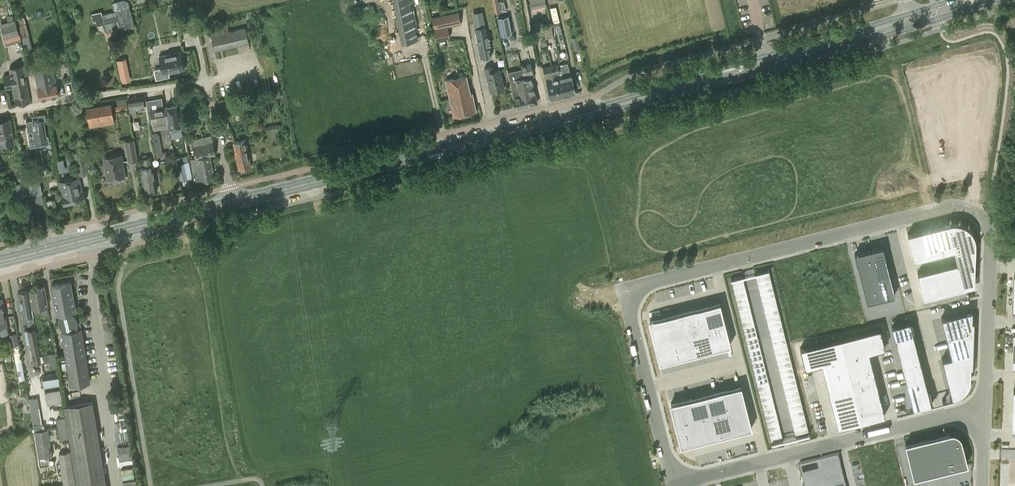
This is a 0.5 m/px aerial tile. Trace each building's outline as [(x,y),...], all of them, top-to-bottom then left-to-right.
[(401,42),(417,39),(409,0),(393,0),(401,42)] [(129,7),(101,14),(101,11),(91,14),(93,21),(96,21),(97,26),(104,24),(106,32),(134,25),(129,7)] [(458,13),(432,18),(435,29),(460,23),(458,13)] [(498,18),(501,35),(512,33),(508,16),(498,18)] [(17,19),(22,36),(28,34),(23,17),(17,19)] [(484,18),(473,20),(475,28),(485,26),(484,18)] [(15,19),(0,23),(4,38),(5,38),(11,36),(19,34),(15,19)] [(551,24),(543,26),(545,36),(546,38),(554,36),(551,24)] [(227,25),(209,30),(214,51),(248,43),(245,27),(228,31),(227,25)] [(485,26),(475,28),(474,28),(480,58),(491,56),(485,26)] [(449,37),(447,27),(434,30),(436,40),(449,37)] [(11,36),(5,38),(7,43),(13,42),(20,40),(19,34),(11,36)] [(578,37),(571,38),(574,50),(580,48),(578,37)] [(180,51),(159,56),(162,73),(184,69),(180,51)] [(530,62),(520,65),(521,67),(523,77),(530,104),(537,103),(531,77),(533,76),(532,73),(533,73),(530,62)] [(575,93),(567,62),(561,63),(563,70),(566,69),(567,74),(562,75),(567,95),(575,93)] [(557,64),(551,65),(559,97),(567,95),(562,75),(557,77),(555,72),(559,71),(557,64)] [(491,65),(484,67),(490,92),(504,88),(499,69),(492,71),(491,65)] [(559,97),(551,65),(543,67),(551,99),(559,97)] [(10,72),(2,74),(5,87),(13,86),(17,104),(29,101),(22,66),(10,68),(10,72)] [(52,66),(33,70),(40,99),(58,95),(52,66)] [(126,67),(119,68),(122,82),(129,80),(126,67)] [(521,67),(508,70),(513,89),(512,89),(513,91),(511,91),(515,108),(530,104),(523,77),(521,67)] [(466,75),(445,80),(451,106),(453,115),(451,116),(452,116),(476,111),(472,93),(470,94),(466,75)] [(144,106),(143,96),(128,98),(129,108),(144,106)] [(155,99),(156,108),(149,109),(153,129),(168,127),(165,107),(163,107),(161,98),(155,99)] [(87,108),(88,120),(112,116),(110,104),(87,108)] [(168,127),(169,131),(181,129),(177,105),(165,107),(168,127)] [(44,121),(45,120),(44,114),(38,115),(39,120),(33,121),(33,120),(26,121),(27,132),(34,131),(35,135),(28,136),(29,143),(36,141),(37,146),(49,144),(48,135),(46,135),(44,121)] [(14,142),(9,119),(0,121),(0,145),(14,142)] [(157,156),(162,155),(159,140),(156,141),(154,133),(151,134),(155,153),(156,153),(157,156)] [(214,179),(213,177),(209,155),(215,154),(211,135),(191,139),(195,156),(194,156),(195,159),(190,160),(195,181),(201,180),(201,181),(214,179)] [(128,160),(136,159),(133,139),(125,141),(128,160)] [(245,140),(233,142),(238,170),(251,167),(245,140)] [(84,150),(74,153),(78,175),(89,173),(84,150)] [(105,161),(104,161),(107,181),(124,178),(121,155),(107,157),(107,158),(105,161)] [(142,159),(143,167),(140,167),(144,192),(156,190),(152,165),(150,157),(142,159)] [(185,162),(177,164),(180,179),(188,178),(185,162)] [(66,178),(65,180),(59,181),(62,195),(61,195),(63,205),(85,201),(83,191),(82,191),(79,177),(73,178),(71,177),(66,178)] [(35,195),(42,193),(39,180),(33,181),(35,195)] [(25,181),(16,182),(19,197),(28,195),(25,181)] [(376,203),(366,222),(374,226),(384,207),(376,203)] [(952,222),(949,223),(954,240),(974,235),(972,232),(969,228),(967,226),(963,224),(959,223),(955,222),(952,222)] [(949,223),(937,226),(943,252),(954,249),(956,248),(954,240),(949,223)] [(937,226),(922,230),(929,255),(943,252),(937,226)] [(922,230),(907,233),(914,259),(929,255),(922,230)] [(956,248),(954,249),(957,262),(974,258),(975,243),(975,239),(974,235),(954,240),(956,248)] [(882,246),(868,250),(875,274),(888,271),(882,246)] [(868,250),(854,253),(861,278),(865,277),(875,274),(868,250)] [(974,258),(957,262),(963,287),(973,284),(974,258)] [(957,262),(944,266),(950,290),(963,287),(957,262)] [(944,266),(917,272),(923,297),(950,290),(944,266)] [(875,274),(881,298),(895,295),(888,271),(875,274)] [(769,272),(755,275),(758,287),(772,283),(769,272)] [(865,277),(861,278),(867,302),(881,298),(875,274),(865,277)] [(743,277),(731,280),(733,286),(744,283),(743,277)] [(70,282),(60,284),(50,286),(56,315),(60,314),(59,316),(58,317),(58,319),(58,320),(58,322),(59,323),(59,325),(60,326),(61,328),(62,329),(64,330),(65,331),(81,328),(79,317),(76,318),(76,316),(76,315),(76,314),(76,313),(75,313),(75,312),(74,312),(73,312),(73,313),(71,312),(75,311),(70,282)] [(744,283),(733,286),(734,292),(746,289),(744,283)] [(772,283),(758,287),(760,292),(773,289),(772,283)] [(44,287),(36,288),(40,314),(41,314),(41,316),(49,314),(44,287)] [(36,288),(29,290),(33,315),(40,314),(36,288)] [(746,289),(734,292),(735,298),(747,295),(746,289)] [(773,289),(760,292),(761,298),(775,295),(773,289)] [(33,315),(29,290),(18,291),(23,317),(33,315)] [(747,295),(735,298),(737,304),(749,301),(747,295)] [(775,295),(761,298),(762,304),(776,300),(775,295)] [(776,300),(762,304),(764,309),(777,306),(776,300)] [(749,301),(737,304),(738,310),(750,307),(749,301)] [(719,302),(702,306),(707,327),(725,323),(719,302)] [(702,306),(684,311),(690,332),(707,327),(702,306)] [(777,306),(764,309),(765,315),(779,312),(777,306)] [(750,307),(738,310),(740,316),(752,313),(750,307)] [(972,309),(941,317),(946,337),(971,330),(971,320),(972,309)] [(684,311),(667,315),(672,336),(690,332),(684,311)] [(779,312),(765,315),(767,321),(780,317),(779,312)] [(752,313),(740,316),(741,322),(753,319),(752,313)] [(667,315),(649,319),(654,337),(654,338),(654,339),(655,341),(672,336),(667,315)] [(780,317),(767,321),(768,326),(782,323),(780,317)] [(753,319),(741,322),(743,328),(755,325),(753,319)] [(909,320),(891,325),(897,345),(914,341),(912,330),(909,321),(909,320)] [(725,323),(707,327),(713,349),(730,344),(725,323)] [(782,323),(768,326),(769,332),(783,329),(782,323)] [(755,325),(743,328),(744,334),(756,331),(755,325)] [(707,327),(690,332),(695,353),(713,349),(707,327)] [(880,327),(840,337),(849,373),(872,367),(868,351),(885,347),(880,327)] [(81,328),(65,331),(60,332),(70,385),(89,381),(81,328)] [(783,329),(769,332),(771,338),(784,334),(783,329)] [(29,343),(38,342),(35,330),(27,331),(29,343)] [(971,330),(946,337),(946,338),(951,356),(970,351),(971,331),(971,330)] [(756,331),(744,334),(746,340),(757,337),(756,331)] [(16,332),(8,334),(11,346),(18,381),(25,379),(19,344),(18,344),(16,332)] [(690,332),(672,336),(678,358),(695,353),(690,332)] [(784,334),(771,338),(772,343),(786,340),(784,334)] [(672,336),(655,341),(656,343),(655,343),(656,344),(660,362),(678,358),(672,336)] [(757,337),(746,340),(747,346),(759,343),(757,337)] [(840,337),(800,347),(805,367),(821,363),(825,379),(849,373),(840,337)] [(786,340),(772,343),(774,349),(787,346),(786,340)] [(914,341),(897,345),(900,358),(918,353),(914,341)] [(759,343),(747,346),(749,352),(760,349),(759,343)] [(41,363),(37,344),(31,345),(32,354),(34,364),(41,363)] [(787,346),(774,349),(775,355),(789,351),(787,346)] [(760,349),(749,352),(750,358),(762,355),(760,349)] [(789,351),(775,355),(776,360),(790,357),(789,351)] [(951,356),(941,359),(942,359),(946,378),(970,372),(970,366),(970,352),(970,351),(951,356)] [(918,353),(900,358),(903,370),(921,366),(918,353)] [(55,354),(48,355),(50,363),(51,370),(58,369),(55,354)] [(762,355),(750,358),(752,364),(763,361),(762,355)] [(790,357),(776,360),(778,366),(791,363),(790,357)] [(763,361),(752,364),(753,370),(765,367),(763,361)] [(791,363),(778,366),(779,372),(793,368),(791,363)] [(921,366),(903,370),(906,382),(924,378),(921,366)] [(765,367),(753,370),(755,376),(766,373),(765,367)] [(872,367),(849,373),(853,389),(876,383),(872,367)] [(793,368),(779,372),(781,377),(794,374),(793,368)] [(970,372),(946,378),(951,397),(952,398),(954,397),(957,396),(961,393),(964,391),(966,388),(968,384),(969,380),(970,372)] [(43,376),(47,405),(48,405),(49,405),(62,402),(57,373),(43,376)] [(766,373),(755,376),(756,382),(768,379),(766,373)] [(849,373),(825,379),(829,394),(829,395),(853,389),(849,373)] [(794,374),(781,377),(782,383),(796,380),(794,374)] [(924,378),(906,382),(913,408),(920,406),(932,403),(932,402),(930,402),(927,388),(924,378)] [(768,379),(756,382),(758,388),(769,385),(768,379)] [(796,380),(782,383),(783,389),(797,385),(796,380)] [(876,383),(853,389),(861,421),(885,415),(876,383)] [(741,385),(723,389),(729,411),(746,406),(741,385)] [(769,385),(758,388),(759,394),(771,391),(769,385)] [(797,385),(783,389),(785,394),(798,391),(797,385)] [(723,389),(706,394),(711,415),(729,411),(723,389)] [(853,389),(829,395),(838,427),(861,421),(853,389)] [(771,391),(759,394),(761,400),(772,397),(771,391)] [(798,391),(785,394),(786,400),(800,397),(798,391)] [(706,394),(688,398),(694,419),(711,415),(706,394)] [(47,429),(42,430),(37,397),(28,398),(33,425),(39,458),(51,456),(47,429)] [(772,397),(761,400),(762,406),(774,403),(772,397)] [(800,397),(786,400),(788,406),(801,402),(800,397)] [(688,398),(671,403),(675,420),(675,422),(676,424),(694,419),(688,398)] [(77,485),(106,485),(93,401),(64,406),(77,485)] [(801,402),(788,406),(789,411),(803,408),(801,402)] [(774,403),(762,406),(764,412),(775,409),(774,403)] [(746,406),(729,411),(734,432),(751,427),(746,406)] [(803,408),(789,411),(791,417),(804,414),(803,408)] [(775,409),(764,412),(765,418),(777,415),(775,409)] [(729,411),(711,415),(716,436),(734,432),(729,411)] [(804,414),(791,417),(792,423),(805,419),(804,414)] [(711,415),(694,419),(699,441),(716,436),(711,415)] [(777,415),(765,418),(767,424),(778,421),(777,415)] [(64,418),(56,419),(60,442),(68,440),(64,418)] [(694,419),(676,424),(677,426),(676,426),(677,428),(681,445),(699,441),(694,419)] [(805,419),(792,423),(793,428),(807,425),(805,419)] [(778,421),(767,424),(768,430),(780,427),(778,421)] [(807,425),(793,428),(795,434),(808,431),(807,425)] [(780,427),(768,430),(770,436),(781,433),(780,427)] [(781,433),(770,436),(771,442),(783,439),(781,433)] [(949,433),(940,435),(948,469),(966,464),(960,439),(951,441),(949,433)] [(129,435),(117,436),(118,452),(130,452),(129,435)] [(940,435),(922,440),(931,473),(948,469),(940,435)] [(922,440),(905,444),(913,477),(931,473),(922,440)] [(71,451),(59,453),(64,485),(77,485),(71,451)] [(130,459),(132,459),(130,452),(119,454),(122,472),(132,470),(130,459)] [(818,465),(817,465),(820,475),(820,476),(839,471),(840,471),(839,467),(838,467),(837,465),(837,461),(838,461),(837,460),(836,460),(836,461),(820,465),(820,464),(818,464),(818,465)] [(799,469),(797,470),(797,471),(798,471),(799,471),(800,477),(799,477),(800,481),(801,481),(820,476),(820,475),(817,465),(817,466),(816,465),(815,465),(815,466),(799,470),(799,469)] [(839,471),(820,476),(822,485),(841,481),(842,481),(841,477),(840,477),(839,471)] [(136,484),(135,473),(121,475),(123,485),(140,485),(140,483),(136,484)] [(801,481),(802,485),(821,485),(822,485),(820,476),(801,481)]
